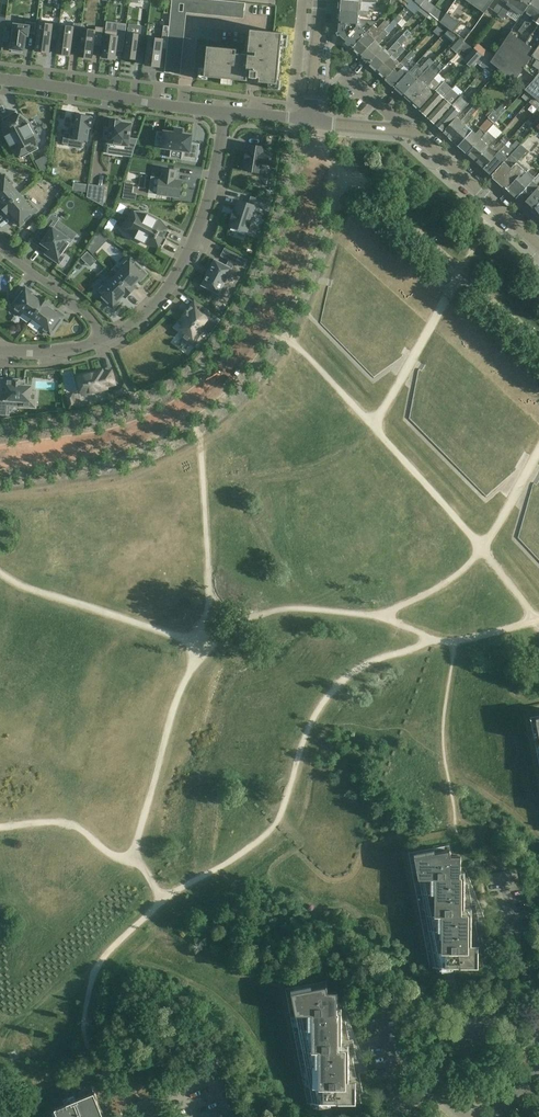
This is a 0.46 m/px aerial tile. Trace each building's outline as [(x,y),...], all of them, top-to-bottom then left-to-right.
[(376,3),(339,0),(338,12),(360,14),(360,11),(368,11),(368,8),(369,8),(369,5),(376,5),(376,3)] [(407,6),(415,13),(421,7),(412,0),(407,6)] [(425,0),(424,0),(420,6),(421,7),(430,14),(434,8),(425,0)] [(472,4),(485,13),(494,0),(475,0),(472,4)] [(494,10),(499,14),(500,13),(509,0),(501,0),(494,10)] [(500,13),(499,14),(498,15),(504,19),(511,8),(521,15),(524,12),(533,0),(509,0),(500,13)] [(521,15),(527,19),(522,26),(523,26),(518,32),(522,35),(526,28),(528,27),(530,25),(531,25),(534,21),(538,13),(538,0),(533,0),(521,15)] [(430,14),(421,7),(418,10),(427,17),(430,14)] [(445,16),(434,8),(430,14),(436,18),(440,22),(445,16)] [(360,14),(338,12),(337,23),(358,25),(359,25),(359,20),(360,17),(367,17),(367,14),(370,15),(370,11),(368,11),(360,11),(360,14)] [(436,18),(430,14),(427,17),(433,22),(436,18)] [(447,14),(445,16),(440,22),(453,33),(459,24),(447,14)] [(377,22),(359,20),(359,25),(358,25),(343,41),(352,49),(373,25),(373,26),(377,22)] [(389,24),(385,20),(377,29),(373,26),(373,25),(352,49),(360,56),(389,24)] [(40,21),(36,50),(50,52),(53,29),(59,30),(60,25),(60,23),(40,21)] [(14,24),(11,49),(13,50),(12,52),(23,53),(23,51),(24,51),(26,36),(29,36),(29,34),(35,34),(37,23),(26,22),(26,25),(14,24)] [(397,25),(393,22),(390,25),(389,24),(360,56),(368,64),(384,47),(382,45),(381,46),(379,44),(397,25)] [(72,42),(80,43),(81,29),(82,29),(82,24),(74,23),(74,27),(60,25),(59,30),(56,53),(70,55),(72,42)] [(358,25),(337,23),(336,32),(338,37),(343,41),(358,25)] [(526,43),(511,32),(495,57),(491,63),(514,81),(523,68),(527,64),(538,46),(538,24),(526,43)] [(81,29),(78,56),(92,58),(94,45),(102,46),(104,28),(96,27),(96,31),(81,29)] [(106,30),(102,57),(115,59),(119,32),(106,30)] [(283,35),(283,33),(269,32),(251,30),(249,52),(257,53),(256,56),(250,55),(236,54),(237,49),(208,47),(206,68),(205,77),(209,77),(222,78),(232,79),(247,81),(247,84),(260,85),(260,82),(264,83),(269,83),(278,84),(278,80),(281,47),(283,35)] [(167,49),(169,33),(163,32),(162,39),(149,38),(145,65),(160,67),(162,49),(167,49)] [(125,58),(138,59),(141,35),(128,33),(125,58)] [(407,39),(403,35),(387,52),(384,49),(386,48),(384,47),(368,64),(377,72),(401,46),(407,39)] [(467,43),(458,37),(453,42),(450,46),(457,53),(461,49),(461,50),(467,43)] [(474,49),(467,43),(461,50),(467,55),(474,49)] [(495,57),(478,43),(474,49),(482,56),(491,63),(495,57)] [(405,49),(401,46),(377,72),(385,80),(400,63),(396,60),(405,49)] [(527,64),(523,68),(536,77),(537,78),(538,75),(538,46),(527,64)] [(482,56),(474,49),(467,55),(463,60),(472,68),(477,62),(476,62),(482,56)] [(406,57),(410,61),(415,55),(411,51),(406,57)] [(491,63),(482,56),(476,62),(477,62),(484,69),(491,63)] [(409,61),(405,58),(400,63),(385,80),(394,88),(409,71),(405,66),(409,61)] [(403,96),(412,103),(427,87),(434,79),(437,75),(429,68),(424,73),(403,96)] [(414,75),(409,71),(394,88),(403,96),(424,73),(420,69),(414,75)] [(537,78),(536,77),(525,90),(534,97),(538,101),(538,75),(537,78)] [(441,85),(434,79),(427,87),(412,103),(419,109),(441,85)] [(453,89),(444,81),(441,85),(419,109),(427,117),(453,89)] [(464,92),(456,85),(453,89),(427,117),(435,124),(464,92)] [(466,90),(464,92),(435,124),(443,131),(457,116),(460,113),(456,109),(471,93),(466,90)] [(534,97),(529,103),(537,109),(538,107),(538,101),(534,97)] [(506,110),(501,105),(493,113),(492,113),(488,118),(479,128),(480,129),(476,134),(466,125),(452,140),(467,153),(491,128),(499,119),(499,118),(506,110)] [(479,110),(475,106),(461,121),(457,116),(443,131),(452,140),(466,125),(479,110)] [(16,111),(9,115),(30,154),(39,149),(32,136),(35,134),(29,123),(24,126),(16,111)] [(91,116),(74,114),(71,134),(65,133),(63,144),(70,145),(71,139),(75,139),(75,141),(82,142),(83,140),(87,141),(89,127),(91,128),(93,117),(91,117),(91,116)] [(30,154),(9,115),(2,119),(10,133),(5,136),(11,147),(14,145),(21,159),(30,154)] [(126,156),(132,157),(138,139),(130,138),(130,134),(131,134),(131,132),(132,124),(121,122),(121,120),(111,119),(110,127),(106,127),(104,139),(108,140),(108,143),(109,143),(118,144),(117,148),(127,150),(126,156)] [(191,143),(192,135),(182,134),(183,129),(175,128),(174,132),(164,131),(162,148),(183,151),(182,159),(197,161),(200,144),(191,143)] [(493,130),(491,128),(467,153),(475,161),(493,142),(500,135),(494,129),(493,130)] [(510,140),(505,136),(496,145),(493,142),(475,161),(484,168),(506,145),(510,140)] [(521,144),(517,140),(509,149),(506,145),(484,168),(492,176),(521,144)] [(492,176),(517,198),(535,177),(538,174),(537,173),(533,176),(528,171),(526,172),(517,163),(528,151),(521,144),(492,176)] [(264,151),(265,147),(249,145),(248,151),(246,151),(245,161),(246,161),(245,171),(261,173),(262,164),(271,165),(273,153),(264,151)] [(158,194),(180,197),(182,180),(176,180),(177,170),(163,168),(162,178),(160,177),(158,194)] [(538,174),(535,177),(517,198),(523,203),(538,185),(538,174)] [(3,209),(20,194),(12,185),(13,183),(6,175),(0,180),(0,200),(1,201),(0,202),(0,206),(3,209)] [(89,185),(87,197),(103,206),(105,187),(89,185)] [(523,203),(531,211),(538,202),(538,185),(523,203)] [(29,204),(20,194),(3,209),(8,215),(11,213),(16,218),(14,220),(20,226),(21,225),(22,225),(38,211),(30,202),(29,204)] [(234,210),(233,214),(230,223),(231,224),(230,226),(247,232),(256,207),(262,209),(264,201),(251,197),(249,204),(239,200),(236,209),(235,209),(234,210)] [(538,218),(538,202),(531,211),(538,218)] [(146,217),(133,210),(128,219),(167,239),(171,232),(156,224),(158,220),(148,214),(146,217)] [(52,214),(39,232),(40,231),(47,236),(42,243),(49,248),(47,252),(46,254),(60,264),(65,256),(62,254),(72,240),(54,227),(59,219),(52,214)] [(167,239),(128,219),(123,228),(137,235),(135,238),(146,244),(148,239),(163,247),(167,239)] [(99,232),(89,247),(90,248),(103,235),(99,232)] [(95,266),(107,256),(100,247),(87,256),(95,266)] [(225,248),(222,256),(237,264),(240,256),(225,248)] [(124,267),(115,276),(131,292),(137,287),(134,284),(140,279),(141,280),(147,274),(145,273),(146,272),(130,258),(123,266),(124,267)] [(202,284),(201,285),(203,286),(215,292),(214,294),(222,299),(227,288),(223,286),(232,270),(233,269),(231,268),(216,260),(215,259),(214,261),(215,261),(211,270),(210,270),(209,271),(210,272),(209,274),(207,274),(207,275),(208,276),(203,285),(202,284)] [(131,292),(115,276),(106,285),(105,284),(97,292),(112,307),(112,306),(114,308),(120,302),(118,301),(123,295),(126,298),(131,292)] [(22,311),(32,319),(46,300),(40,296),(38,299),(31,294),(32,292),(26,287),(12,306),(21,313),(22,311)] [(52,305),(46,300),(32,319),(43,326),(42,328),(51,335),(65,316),(58,311),(57,313),(50,308),(52,305)] [(211,314),(195,302),(190,308),(181,319),(185,323),(181,329),(184,331),(181,335),(194,345),(204,332),(200,328),(211,314)] [(82,395),(83,394),(107,389),(106,386),(115,384),(112,371),(103,373),(102,370),(78,376),(82,395)] [(4,415),(7,415),(7,405),(19,406),(20,406),(35,407),(36,407),(36,406),(37,392),(37,391),(36,391),(31,391),(32,386),(24,386),(25,381),(10,379),(10,380),(2,379),(1,399),(0,399),(0,415),(4,415)] [(119,395),(115,397),(127,393),(124,385),(116,388),(119,395)] [(530,718),(538,762),(538,716),(530,718)] [(431,968),(454,968),(463,968),(479,968),(479,952),(475,952),(475,946),(472,946),(472,915),(468,915),(468,909),(465,909),(465,878),(461,878),(461,856),(452,856),(449,845),(408,853),(430,967),(431,967),(431,968)] [(338,1014),(338,1003),(338,992),(328,992),(326,981),(285,989),(307,1103),(309,1103),(309,1104),(340,1103),(340,1104),(356,1104),(356,1087),(352,1087),(352,1081),(349,1081),(349,1050),(345,1051),(345,1045),(342,1045),(342,1014),(338,1014)] [(74,1083),(76,1088),(90,1082),(88,1077),(74,1083)] [(56,1108),(56,1109),(59,1116),(114,1116),(113,1114),(112,1113),(105,1116),(104,1115),(95,1092),(56,1108)]
